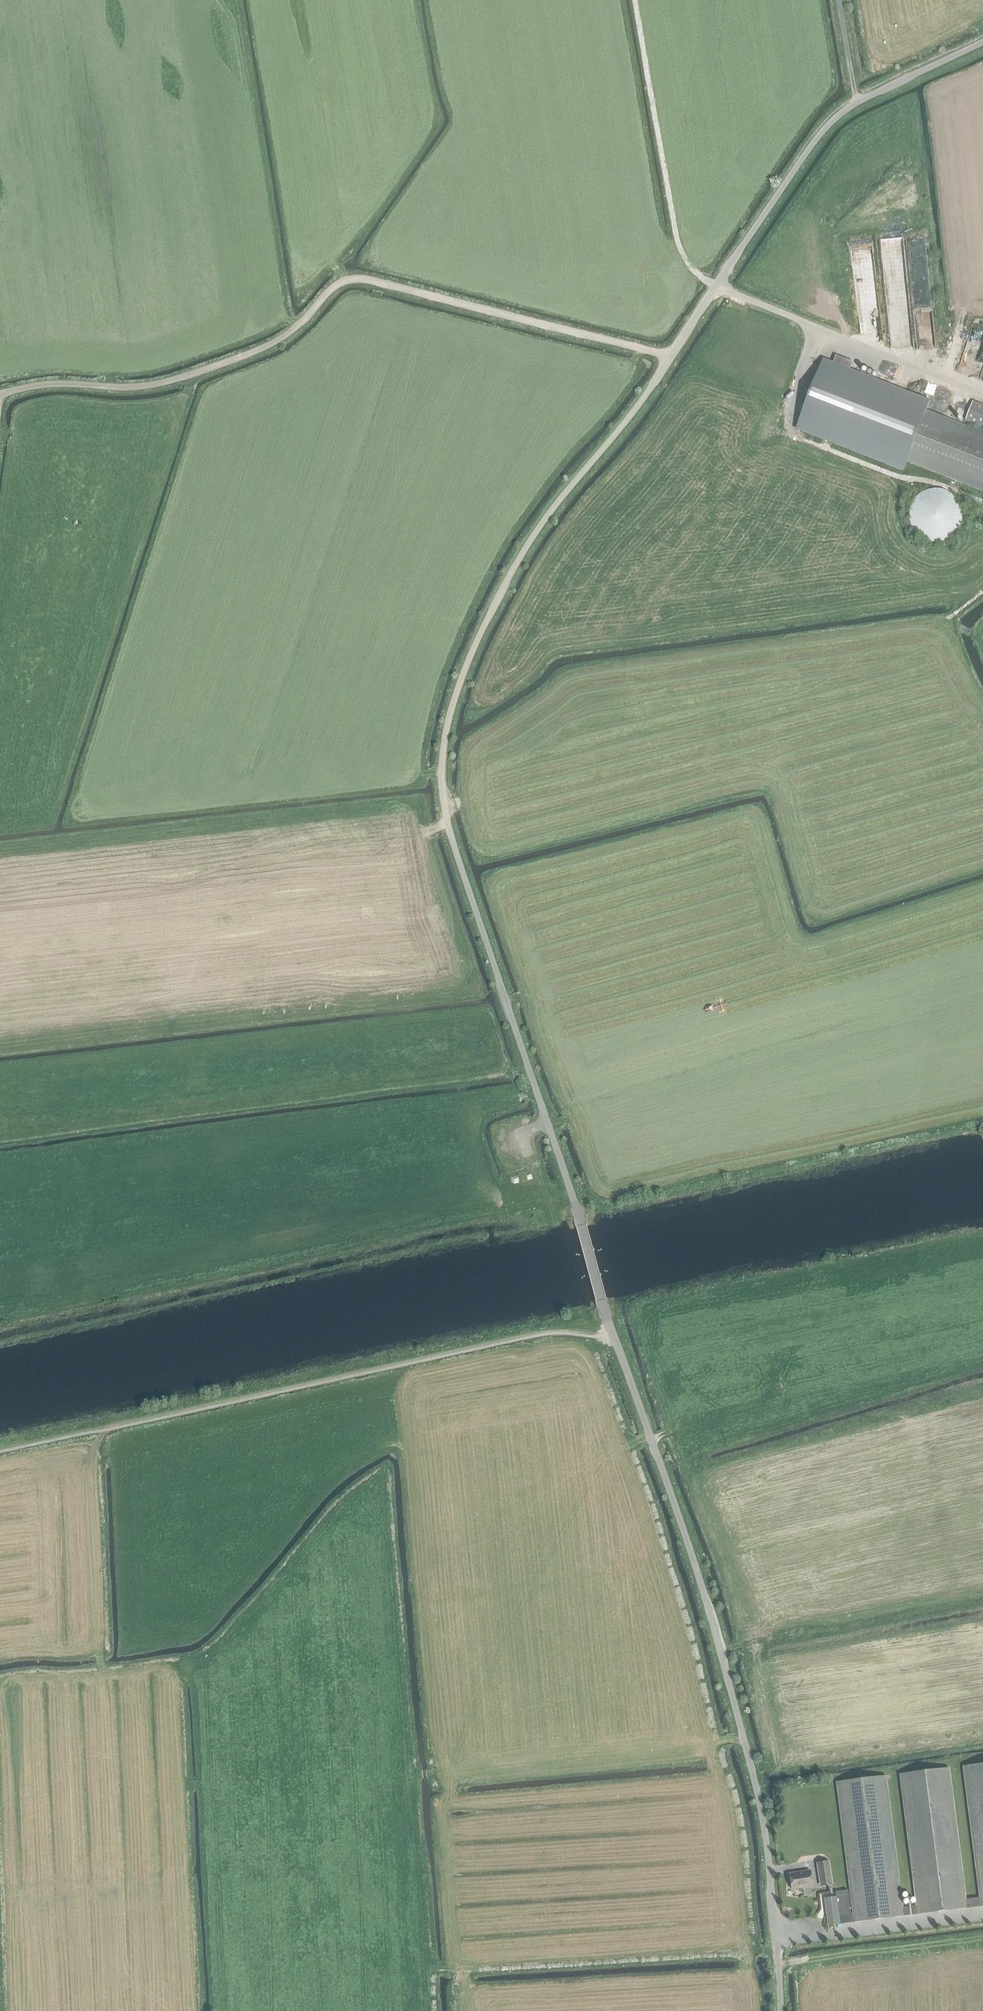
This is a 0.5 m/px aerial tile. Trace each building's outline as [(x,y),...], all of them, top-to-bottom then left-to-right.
[(982,435),(974,432),(925,413),(929,403),(849,372),(852,362),(835,356),(832,365),(823,362),(797,429),(903,470),(907,459),(982,489),(982,436),(982,435)] [(973,402),(966,422),(976,426),(974,432),(982,435),(982,432),(982,406),(973,402)] [(910,509),(910,515),(910,521),(913,527),(916,533),(921,537),(927,540),(933,541),(939,541),(945,540),(951,537),(956,533),(959,527),(961,521),(962,515),(961,509),(959,503),(956,498),(951,494),(945,491),(939,489),(933,489),(927,491),(921,494),(916,498),(913,503),(910,509)] [(826,1910),(828,1925),(982,1906),(982,1764),(963,1766),(979,1897),(965,1899),(949,1768),(900,1774),(916,1905),(902,1907),(885,1776),(836,1782),(853,1913),(846,1914),(838,1915),(838,1914),(836,1897),(825,1898),(826,1910)] [(832,1884),(828,1861),(816,1863),(820,1886),(832,1884)] [(789,1874),(791,1889),(812,1886),(810,1871),(789,1874)] [(835,1892),(836,1897),(838,1914),(838,1915),(846,1914),(850,1914),(848,1890),(835,1892)]
